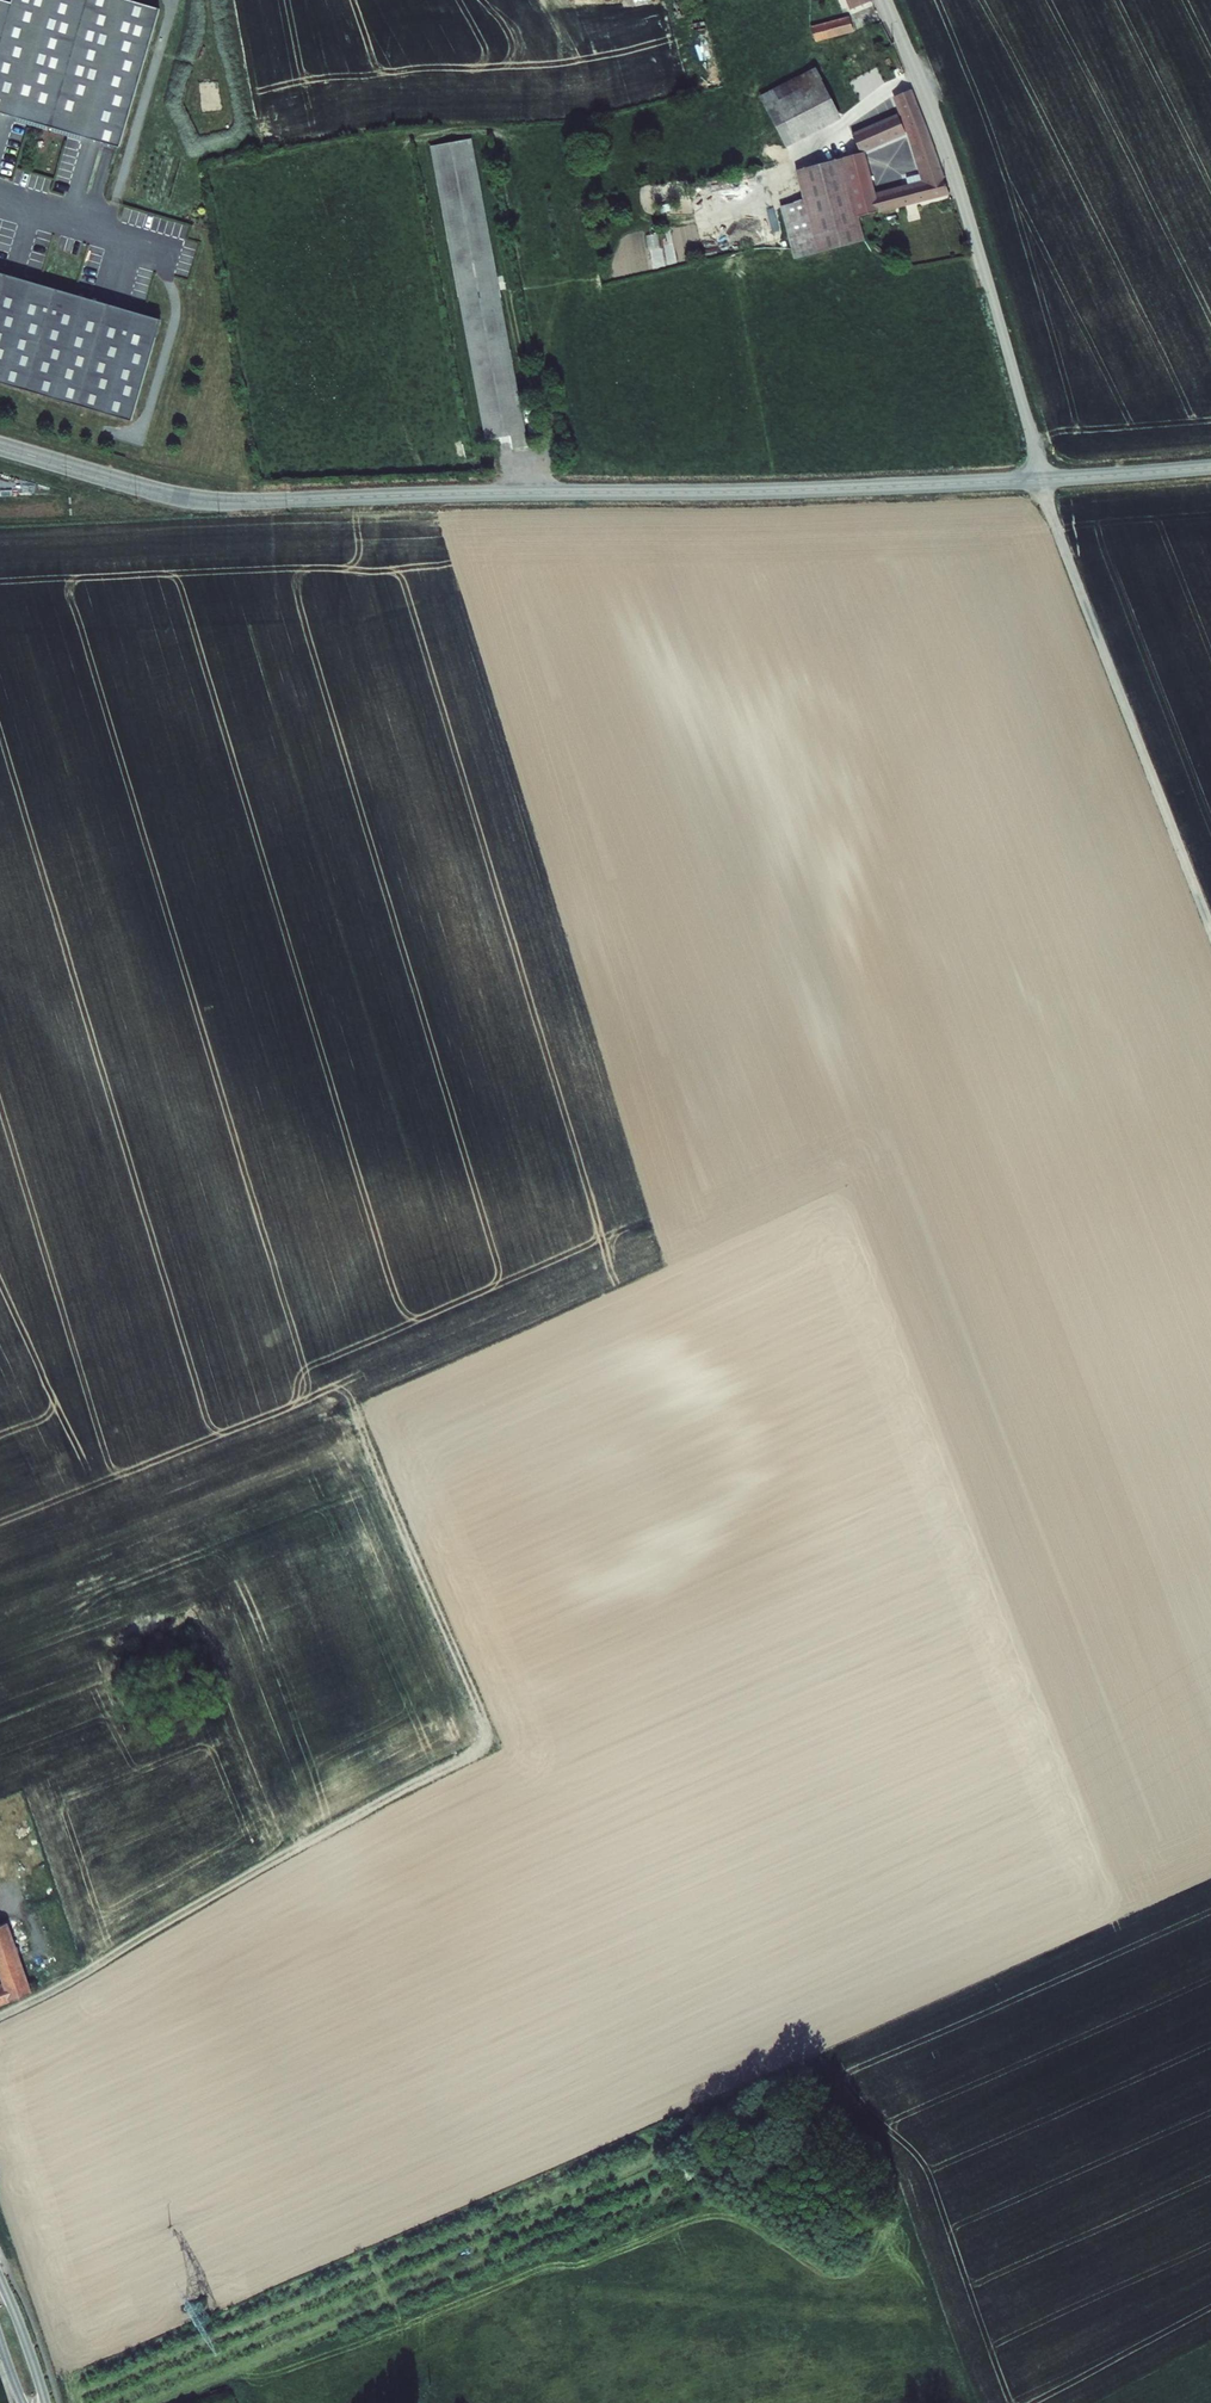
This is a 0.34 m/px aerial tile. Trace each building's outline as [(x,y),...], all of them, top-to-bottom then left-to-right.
[(127,0),(12,0),(12,3),(1,0),(0,0),(0,113),(119,148),(160,9),(127,0)] [(850,18),(810,28),(815,44),(854,33),(850,18)] [(815,69),(760,98),(787,147),(841,119),(837,112),(851,104),(835,75),(822,82),(815,69)] [(910,92),(895,99),(901,116),(852,139),(839,145),(842,159),(857,219),(949,194),(910,92)] [(528,444),(470,138),(433,145),(489,438),(512,434),(515,447),(528,444)] [(842,159),(796,170),(804,200),(781,206),(790,242),(859,224),(857,219),(842,159)] [(865,241),(859,224),(790,242),(791,247),(794,259),(865,241)] [(131,421),(160,320),(0,273),(0,383),(131,421)] [(0,1927),(0,1972),(7,1988),(0,1991),(0,2006),(31,1994),(8,1924),(0,1927)]
